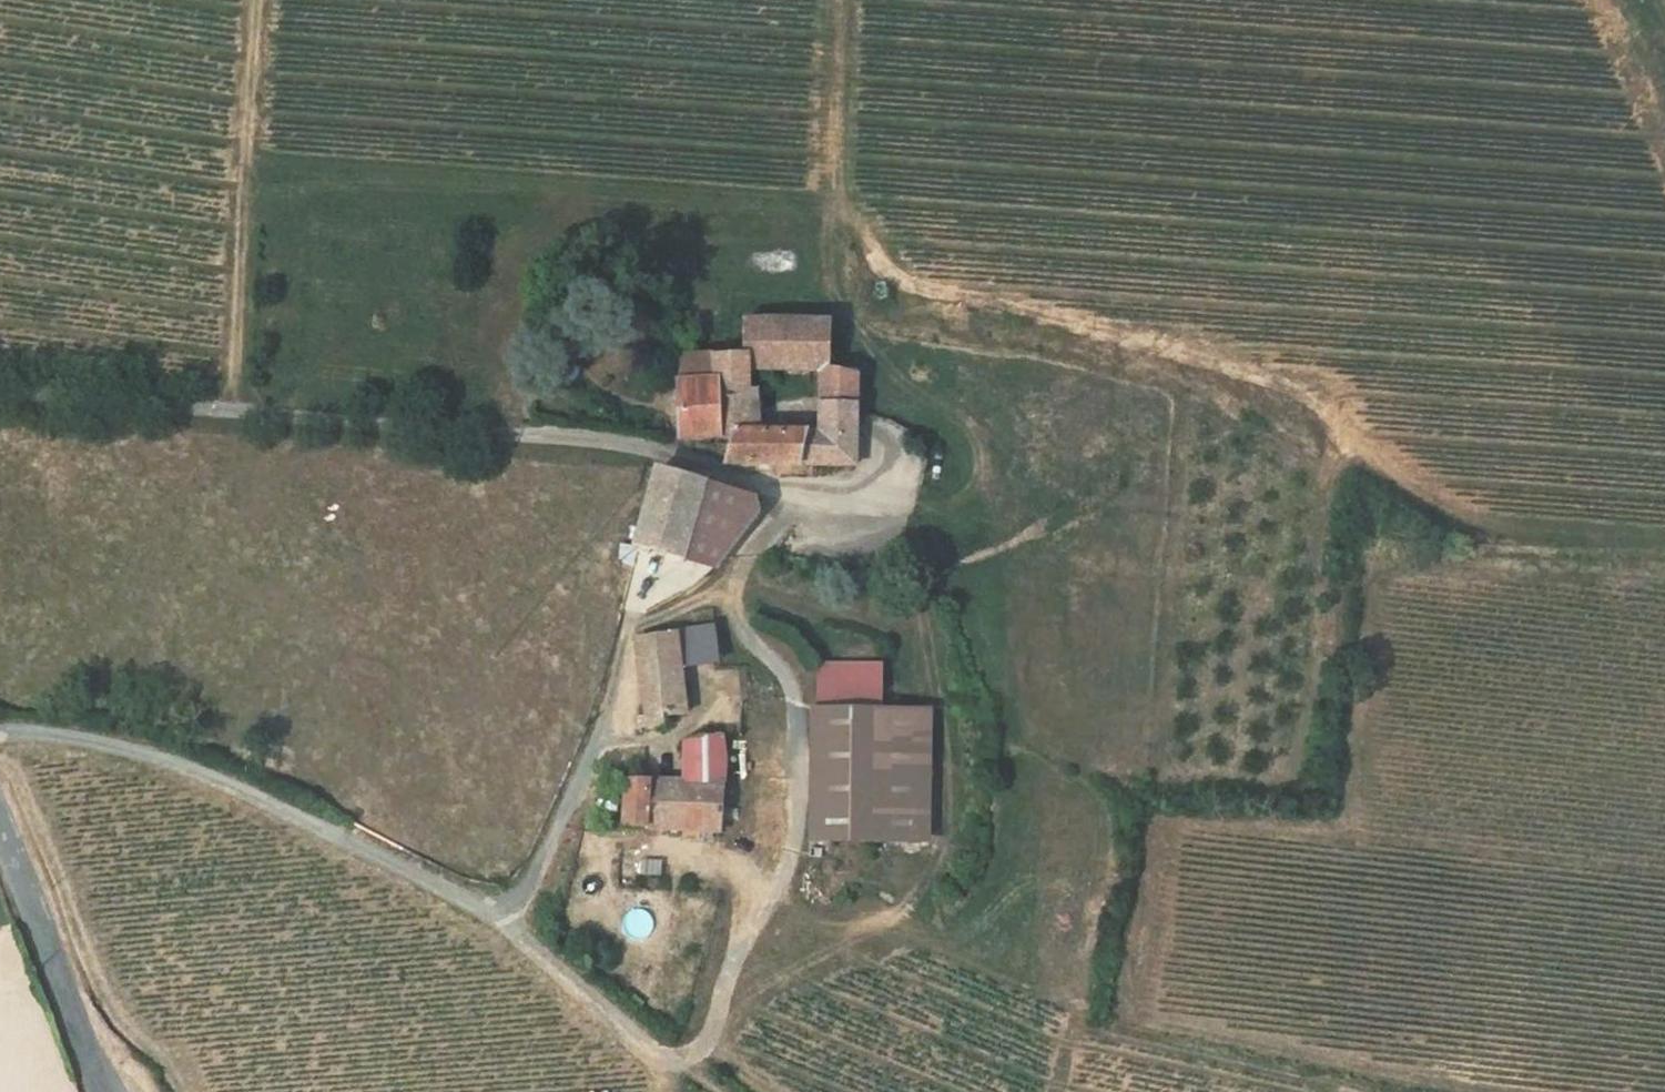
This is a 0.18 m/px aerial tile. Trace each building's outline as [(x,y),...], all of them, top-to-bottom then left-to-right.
[(833,371),(833,323),(747,318),(747,354),(683,357),(687,439),(741,438),(732,463),(798,467),(823,467),(823,435),(759,433),(756,373),(823,375),(823,404),(860,404),(860,377),(833,371)] [(860,466),(860,404),(823,404),(823,435),(823,467),(860,466)] [(659,473),(639,547),(688,559),(710,486),(659,473)] [(690,715),(688,705),(678,635),(637,641),(646,705),(648,715),(640,718),(641,723),(643,731),(668,728),(668,723),(667,718),(690,715)] [(743,703),(743,705),(743,723),(742,820),(788,820),(790,723),(790,705),(743,703)] [(925,723),(926,710),(824,709),(824,723),(822,845),(923,844),(925,723)] [(731,761),(724,736),(690,743),(687,785),(629,782),(627,827),(723,829),(731,761)]
